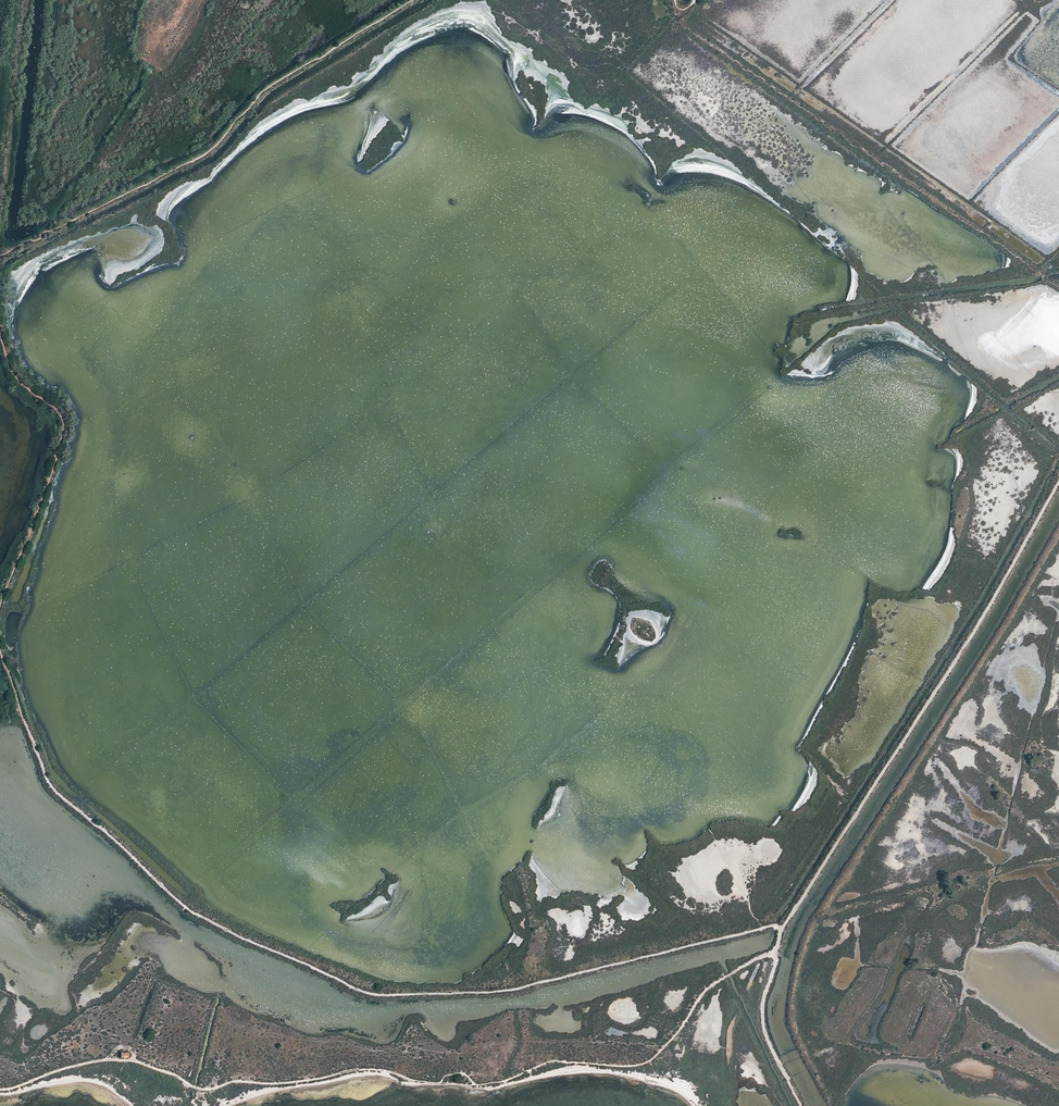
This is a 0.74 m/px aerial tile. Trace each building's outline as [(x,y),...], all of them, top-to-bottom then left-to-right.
[(42,931),(41,926),(34,928),(36,934),(42,931)]
